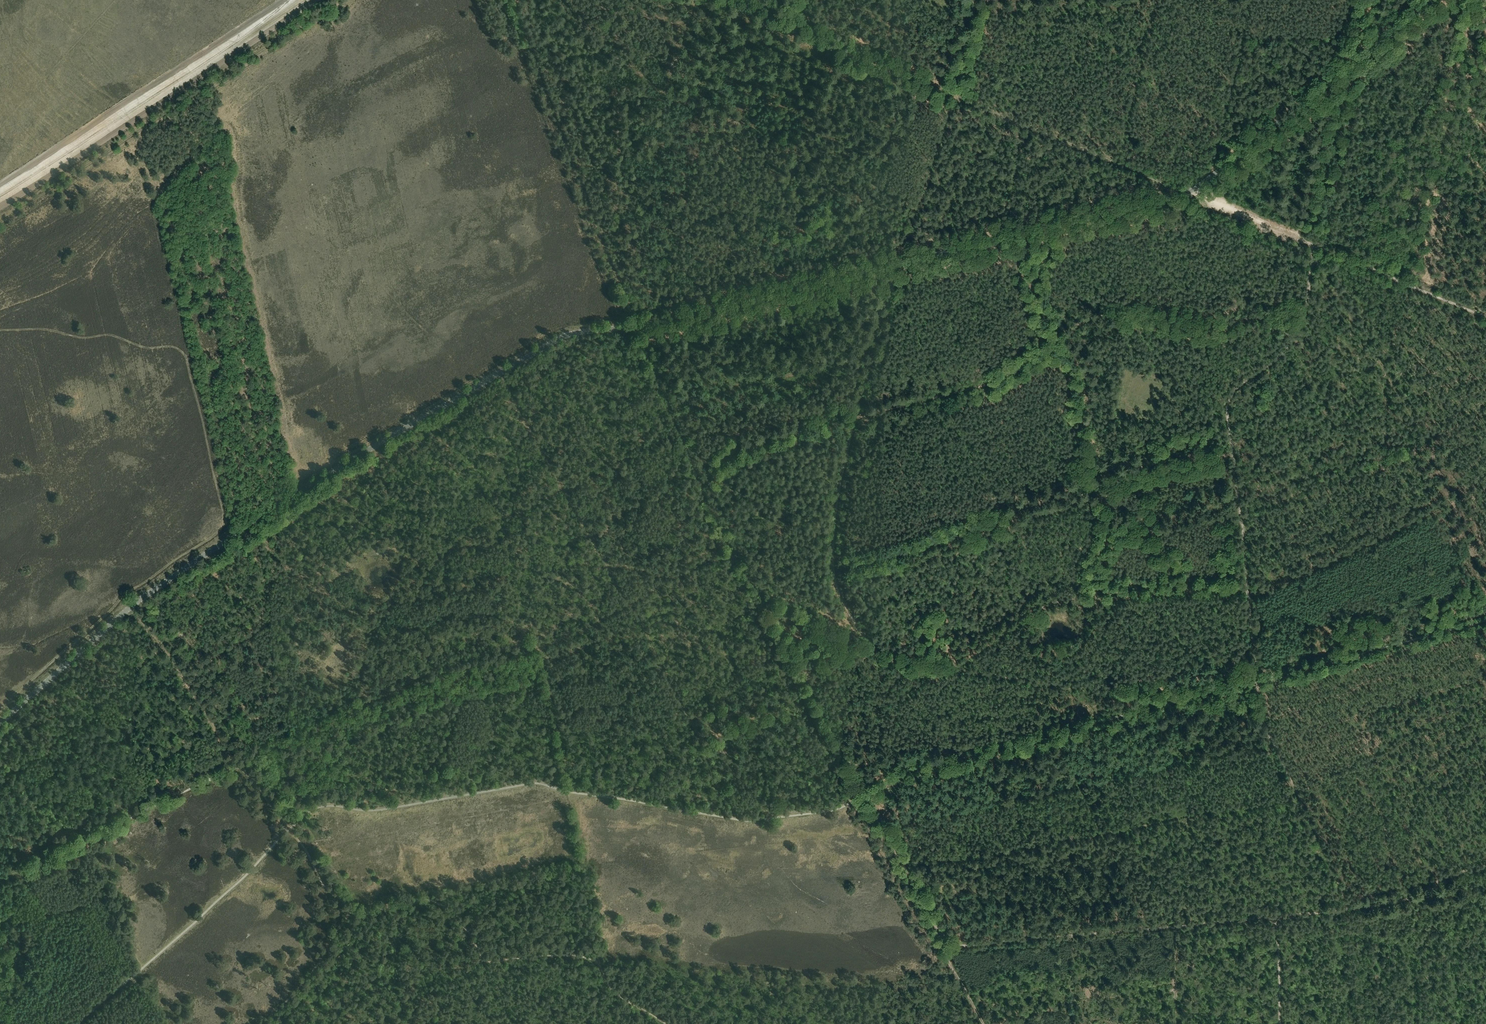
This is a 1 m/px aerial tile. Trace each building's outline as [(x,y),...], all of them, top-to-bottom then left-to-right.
[(268,790),(264,793),(268,799),(272,795),(268,790)]
